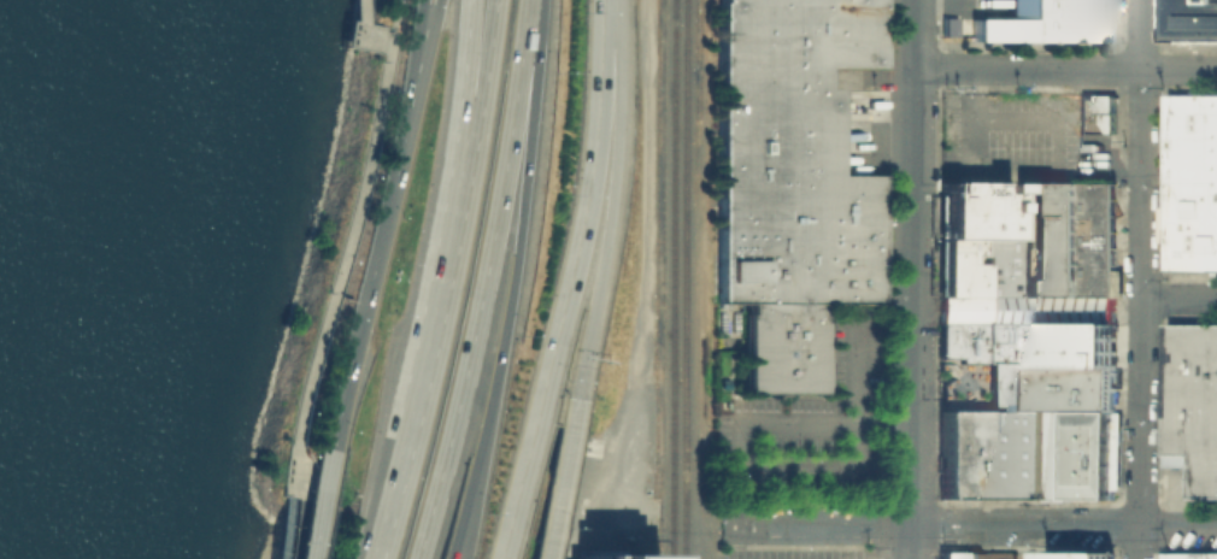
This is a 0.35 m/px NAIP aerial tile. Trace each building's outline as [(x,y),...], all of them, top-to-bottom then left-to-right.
[(725,304),(724,0),(880,0),(880,70),(824,70),(825,82),(840,82),(840,170),(880,170),(881,301),(819,301),(821,389),(745,389),(743,304),(725,304)] [(1011,14),(970,14),(970,46),(1118,45),(1118,0),(1011,0),(1011,14)] [(1168,46),(1216,46),(1216,0),(1168,0),(1168,46)] [(956,17),(939,17),(939,36),(955,36),(956,17)] [(1109,134),(1103,124),(1092,111),(1077,99),(1077,93),(1116,93),(1116,134),(1109,134)] [(1166,269),(1209,270),(1216,270),(1216,94),(1209,94),(1166,94),(1166,269)] [(1081,181),(1082,296),(1017,296),(1017,239),(1016,182),(1077,181),(1081,181)] [(1113,295),(1082,296),(1081,181),(1113,181),(1113,295)] [(1009,182),(1009,239),(937,240),(937,182),(1009,182)] [(1017,296),(937,296),(937,240),(1009,239),(1017,239),(1017,296)] [(1017,296),(1082,296),(1113,295),(1113,320),(1028,322),(939,322),(937,296),(1017,296)] [(1113,346),(1028,346),(1028,322),(1113,320),(1113,346)] [(1011,405),(984,405),(984,361),(956,361),(956,357),(939,357),(939,322),(1028,322),(1028,346),(1028,370),(1010,370),(1011,405)] [(1169,467),(1195,467),(1194,499),(1216,499),(1216,324),(1169,324),(1169,467)] [(1028,346),(1113,346),(1115,369),(1028,370),(1028,346)] [(1028,370),(1115,369),(1115,410),(1070,410),(1047,410),(1011,410),(1011,405),(1010,370),(1028,370)] [(983,498),(982,459),(940,459),(940,411),(982,410),(1011,410),(1047,410),(1048,498),(983,498)] [(1070,410),(1070,498),(1048,498),(1047,410),(1070,410)] [(1115,410),(1115,498),(1070,498),(1070,410),(1115,410)] [(940,459),(982,459),(983,498),(940,499),(940,459)] [(1015,551),(1015,558),(937,558),(937,551),(976,551),(1015,551)] [(1111,551),(1111,558),(1047,558),(1047,551),(1111,551)]
